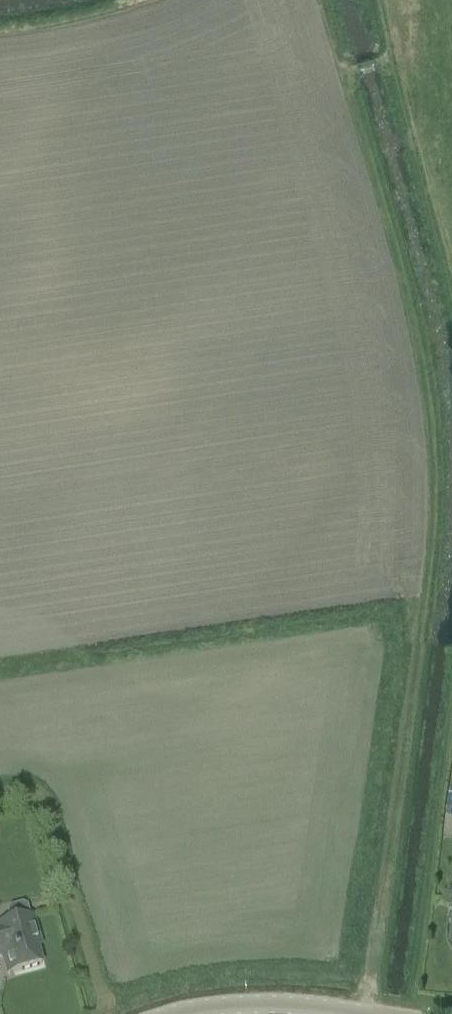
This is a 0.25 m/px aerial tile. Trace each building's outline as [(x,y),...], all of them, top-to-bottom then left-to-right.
[(32,918),(30,919),(26,904),(6,910),(10,924),(0,927),(0,958),(2,957),(7,975),(13,974),(41,966),(36,948),(40,947),(32,918)]
